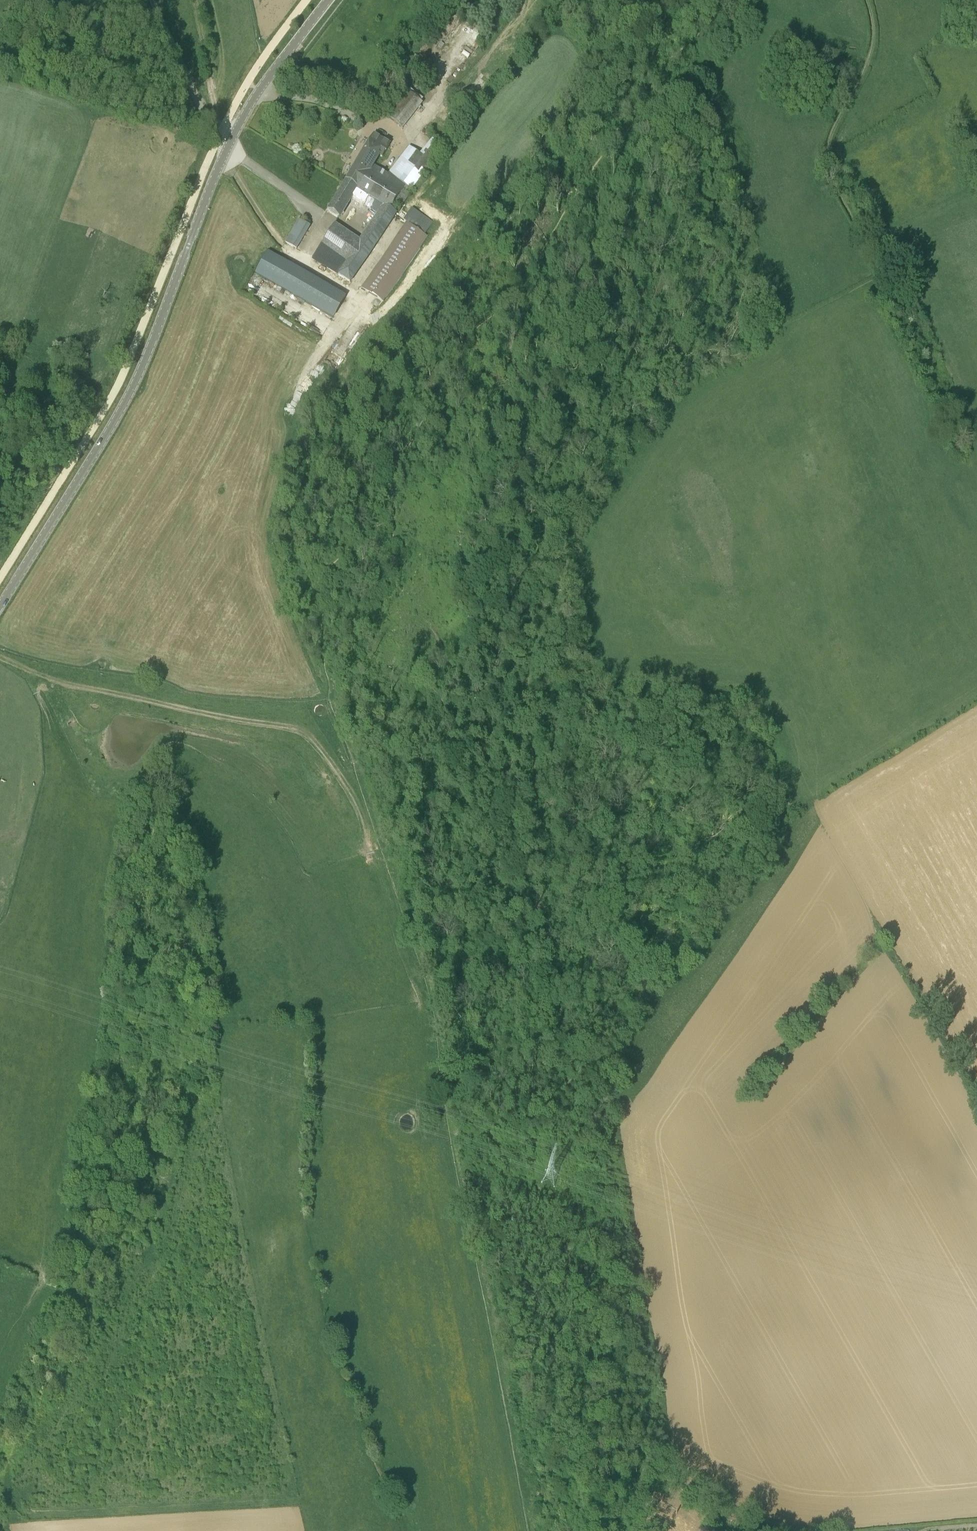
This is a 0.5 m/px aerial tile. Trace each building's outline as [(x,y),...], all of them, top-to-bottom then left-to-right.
[(188,110),(195,108),(186,87),(179,90),(188,110)] [(388,117),(393,121),(399,113),(394,109),(388,117)] [(359,190),(374,166),(380,156),(382,158),(390,145),(374,135),(346,181),(358,187),(357,189),(359,190)] [(420,154),(434,165),(447,148),(434,137),(420,154)] [(388,172),(413,190),(434,165),(420,154),(409,146),(388,172)] [(359,190),(359,191),(365,195),(374,200),(384,206),(386,203),(398,211),(404,202),(413,190),(388,172),(387,174),(374,166),(359,190)] [(365,195),(359,191),(359,190),(357,189),(358,187),(346,181),(327,211),(340,219),(353,197),(354,198),(361,202),(365,195)] [(384,206),(374,200),(369,208),(377,213),(359,241),(361,242),(346,263),(338,274),(361,290),(406,222),(424,235),(433,221),(404,202),(398,211),(386,203),(384,206)] [(286,241),(298,248),(312,226),(300,219),(286,241)] [(334,225),(320,248),(346,263),(361,242),(359,241),(334,225)] [(346,263),(320,248),(312,261),(337,276),(338,274),(346,263)] [(333,318),(345,297),(268,252),(256,273),(333,318)] [(339,675),(331,678),(339,699),(346,696),(339,675)]
